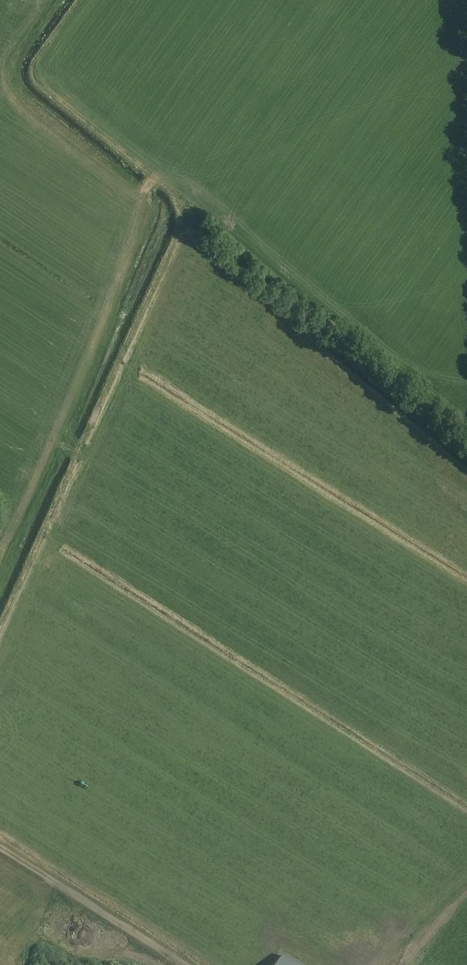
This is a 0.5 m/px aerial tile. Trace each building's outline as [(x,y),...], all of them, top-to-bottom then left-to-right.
[(269,948),(258,964),(297,964),(269,948)]
